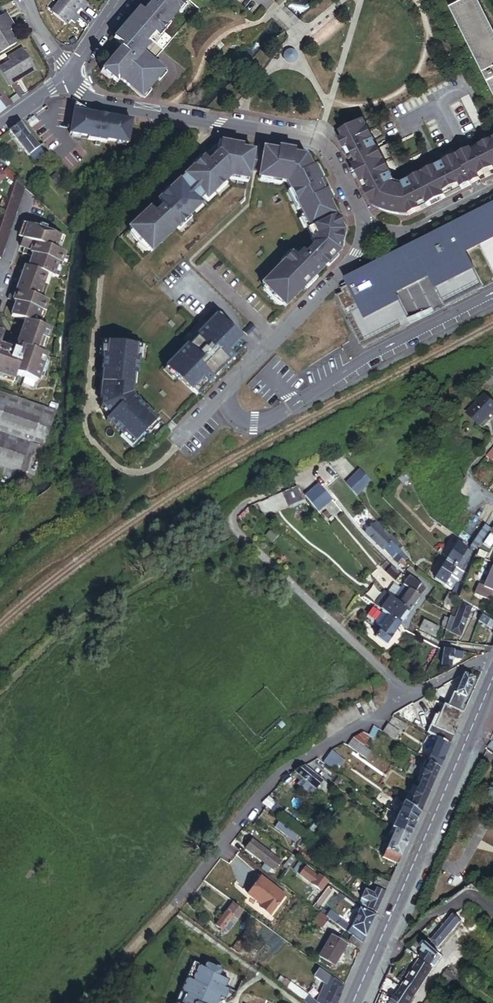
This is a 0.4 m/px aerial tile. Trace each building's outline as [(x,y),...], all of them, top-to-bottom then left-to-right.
[(60,4),(52,14),(65,25),(79,9),(81,11),(87,5),(83,1),(81,0),(55,0),(60,4)] [(140,97),(146,89),(147,90),(157,79),(156,78),(162,70),(143,53),(149,46),(146,44),(154,35),(157,37),(183,5),(181,3),(183,0),(151,0),(152,1),(143,12),(139,9),(113,39),(121,46),(102,69),(111,77),(110,78),(116,83),(119,79),(140,97)] [(450,13),(492,99),(492,37),(475,0),(450,13)] [(15,46),(8,34),(13,31),(4,16),(0,18),(0,55),(15,46)] [(7,89),(34,74),(22,52),(6,61),(9,65),(0,70),(0,77),(7,89)] [(477,73),(468,78),(476,95),(485,91),(477,73)] [(11,107),(0,94),(0,115),(11,107)] [(20,101),(17,97),(11,101),(14,105),(20,101)] [(126,145),(130,122),(106,118),(105,124),(94,122),(95,116),(90,115),(91,113),(73,103),(68,135),(70,135),(79,137),(86,138),(86,141),(94,142),(93,146),(98,147),(99,143),(104,144),(105,141),(115,143),(124,144),(126,145)] [(105,124),(106,118),(95,116),(94,122),(105,124)] [(378,149),(377,149),(373,143),(374,142),(364,122),(339,134),(342,140),(339,142),(344,151),(347,149),(356,165),(352,167),(361,184),(365,182),(378,208),(379,208),(383,208),(387,209),(391,210),(396,212),(400,214),(402,215),(426,203),(428,207),(446,198),(444,194),(460,186),(462,190),(480,181),(479,177),(492,170),(492,139),(477,147),(478,148),(471,152),(471,150),(442,164),(443,165),(436,169),(436,167),(409,181),(409,182),(403,185),(394,182),(391,176),(392,176),(378,149)] [(20,125),(9,133),(26,158),(28,157),(32,163),(42,156),(20,125)] [(211,148),(128,229),(150,252),(230,176),(247,178),(248,172),(251,153),(240,150),(240,148),(219,144),(218,149),(211,148)] [(277,150),(263,148),(262,154),(258,174),(257,177),(286,181),(313,235),(310,237),(314,244),(305,253),(302,251),(297,256),(293,253),(262,283),(286,307),(340,251),(339,244),(339,240),(340,237),(343,232),(330,206),(332,205),(327,194),(330,193),(323,180),(321,181),(313,167),(311,168),(305,156),(293,154),(294,149),(278,146),(277,150)] [(356,165),(347,149),(344,151),(352,167),(356,165)] [(262,154),(251,153),(248,172),(258,174),(262,154)] [(59,167),(51,155),(45,159),(54,171),(59,167)] [(6,170),(2,175),(6,178),(11,182),(15,178),(6,170)] [(492,174),(492,170),(479,177),(480,181),(492,174)] [(0,222),(0,259),(24,190),(14,180),(0,222)] [(378,208),(365,182),(361,184),(366,194),(373,208),(376,208),(378,208)] [(446,198),(462,190),(460,186),(444,194),(446,198)] [(428,207),(426,203),(402,215),(404,217),(406,218),(428,207)] [(410,325),(394,293),(429,275),(445,307),(482,288),(464,252),(480,244),(492,270),(492,210),(467,223),(469,228),(446,239),(444,235),(401,256),(398,252),(367,268),(369,273),(345,286),(348,291),(337,297),(363,348),(410,325)] [(14,380),(16,375),(25,378),(35,382),(36,383),(38,378),(44,360),(46,356),(43,355),(38,353),(43,340),(46,341),(50,330),(41,327),(36,325),(41,311),(42,311),(46,302),(41,300),(36,298),(41,284),(44,285),(48,276),(52,277),(56,265),(60,267),(64,255),(59,254),(54,252),(59,238),(27,226),(19,248),(23,249),(21,254),(31,257),(27,268),(23,267),(15,290),(11,289),(7,299),(16,302),(11,316),(25,321),(17,344),(8,341),(3,344),(3,345),(0,344),(0,375),(14,380)] [(64,239),(59,238),(54,252),(59,254),(64,239)] [(60,267),(56,265),(52,277),(57,279),(61,267),(60,267)] [(44,285),(41,284),(36,298),(41,300),(46,286),(44,285)] [(42,311),(41,311),(36,325),(41,327),(46,313),(42,311)] [(212,380),(245,346),(223,325),(224,324),(216,315),(195,337),(196,338),(188,347),(186,346),(164,368),(172,376),(173,375),(195,396),(207,384),(206,383),(211,378),(212,380)] [(255,328),(251,324),(243,332),(247,336),(255,328)] [(46,341),(43,340),(38,353),(43,355),(48,342),(46,341)] [(158,419),(147,409),(146,410),(130,395),(132,374),(136,375),(138,360),(139,360),(141,346),(136,346),(126,344),(126,346),(116,345),(116,344),(102,342),(100,356),(102,356),(100,371),(102,371),(99,398),(102,399),(101,407),(110,416),(105,421),(120,436),(131,447),(141,437),(140,436),(147,429),(148,430),(158,419)] [(50,362),(44,360),(38,378),(44,380),(50,362)] [(0,375),(0,380),(12,384),(14,380),(0,375)] [(492,385),(492,378),(491,376),(477,386),(469,395),(475,398),(482,390),(486,393),(492,385)] [(33,387),(35,382),(25,378),(23,384),(33,387)] [(25,484),(26,484),(31,477),(33,477),(46,437),(51,439),(54,432),(53,431),(56,422),(52,421),(55,412),(0,393),(0,475),(25,484)] [(492,410),(492,405),(483,396),(466,416),(478,427),(492,410)] [(330,477),(335,473),(331,467),(325,471),(330,477)] [(360,473),(346,488),(357,499),(371,485),(360,473)] [(320,485),(305,497),(318,513),(333,501),(320,485)] [(303,501),(295,487),(283,494),(290,508),(303,501)] [(376,523),(365,535),(398,566),(399,564),(404,569),(407,566),(404,564),(397,557),(400,554),(401,553),(381,534),(384,531),(376,523)] [(475,552),(477,552),(491,531),(484,527),(470,548),(472,549),(475,552)] [(467,575),(474,555),(470,553),(457,545),(445,562),(459,570),(467,575)] [(407,560),(400,554),(397,557),(404,564),(407,560)] [(448,589),(459,570),(445,562),(434,580),(448,589)] [(459,570),(448,589),(450,590),(456,581),(459,583),(460,581),(463,583),(467,575),(459,570)] [(485,591),(482,589),(478,599),(492,605),(492,572),(485,591)] [(420,598),(426,589),(409,578),(404,587),(420,598)] [(401,590),(393,584),(386,594),(395,600),(401,590)] [(409,613),(420,598),(404,587),(401,590),(395,600),(393,602),(409,613)] [(455,588),(451,594),(457,597),(460,591),(455,588)] [(443,603),(455,609),(459,599),(448,593),(443,603)] [(391,618),(401,625),(409,613),(393,602),(390,600),(382,612),(391,618)] [(462,607),(452,633),(461,636),(471,611),(462,607)] [(368,622),(377,609),(375,608),(365,622),(380,633),(381,632),(382,631),(368,622)] [(382,631),(391,618),(382,612),(377,609),(368,622),(382,631)] [(442,629),(447,631),(453,614),(448,612),(442,629)] [(484,613),(479,623),(492,630),(492,617),(484,613)] [(387,646),(401,625),(391,618),(382,631),(381,632),(380,633),(377,638),(387,646)] [(441,628),(426,621),(422,629),(437,636),(441,628)] [(453,652),(444,651),(442,667),(452,668),(452,661),(453,652)] [(462,653),(453,652),(452,661),(461,662),(462,653)] [(461,712),(475,680),(465,676),(457,694),(455,693),(448,707),(461,712)] [(451,745),(464,714),(461,712),(448,707),(445,705),(440,716),(435,727),(431,725),(428,733),(438,738),(451,745)] [(431,725),(435,727),(440,716),(436,715),(431,725)] [(388,725),(384,733),(396,741),(401,733),(388,725)] [(374,739),(379,729),(374,726),(373,727),(369,735),(369,736),(374,739)] [(369,736),(369,735),(364,732),(354,739),(364,746),(369,736)] [(440,769),(451,745),(438,738),(428,762),(440,769)] [(364,746),(354,739),(349,746),(368,759),(373,752),(364,746)] [(333,751),(325,763),(336,772),(345,760),(333,751)] [(306,766),(316,774),(323,765),(317,759),(306,766)] [(430,792),(440,769),(428,762),(426,760),(423,769),(425,770),(421,778),(423,779),(420,785),(430,792)] [(316,774),(306,766),(294,772),(316,790),(318,789),(323,793),(329,784),(316,774)] [(420,815),(430,792),(420,785),(418,791),(416,790),(412,800),(413,800),(410,807),(420,815)] [(345,803),(349,798),(344,794),(341,799),(345,803)] [(268,797),(263,804),(271,810),(276,804),(268,797)] [(415,827),(420,815),(410,807),(404,803),(398,817),(415,827)] [(410,837),(415,827),(398,817),(392,829),(396,830),(410,837)] [(301,835),(281,821),(275,828),(295,843),(301,835)] [(398,866),(410,837),(396,830),(383,859),(398,866)] [(236,839),(231,846),(243,855),(247,850),(248,848),(236,839)] [(275,871),(282,862),(254,841),(248,848),(247,850),(267,865),(263,870),(269,874),(272,869),(275,871)] [(267,865),(247,850),(243,855),(263,870),(267,865)] [(299,859),(293,855),(275,878),(280,883),(298,860),(299,859)] [(303,864),(298,860),(280,883),(285,887),(303,864)] [(306,869),(300,876),(322,892),(328,883),(319,877),(318,878),(313,874),(306,869)] [(287,896),(261,877),(248,894),(262,905),(260,907),(272,916),(287,896)] [(387,890),(389,884),(377,879),(374,885),(387,890)] [(376,914),(385,893),(376,889),(374,894),(365,890),(361,900),(362,901),(370,904),(367,910),(376,914)] [(370,904),(362,901),(361,905),(367,910),(370,904)] [(226,933),(243,910),(234,903),(217,925),(226,933)] [(321,914),(325,917),(329,912),(320,906),(317,910),(321,914)] [(363,944),(375,916),(360,909),(351,928),(347,933),(352,937),(363,944)] [(194,911),(190,915),(196,920),(199,916),(194,911)] [(331,913),(327,918),(336,925),(340,920),(331,913)] [(433,943),(439,948),(456,927),(461,923),(456,917),(457,915),(456,913),(445,927),(433,943)] [(325,917),(321,914),(314,922),(338,940),(338,939),(344,931),(336,925),(327,918),(325,917)] [(351,928),(340,920),(336,925),(344,931),(347,933),(351,928)] [(359,953),(363,944),(352,937),(348,942),(350,946),(359,953)] [(334,967),(347,944),(338,939),(338,940),(337,941),(332,938),(320,958),(334,967)] [(442,957),(428,943),(419,957),(435,968),(442,957)] [(462,945),(448,963),(457,970),(472,953),(462,945)] [(415,997),(433,969),(420,961),(403,989),(415,997)] [(230,981),(220,977),(222,971),(206,963),(204,968),(198,966),(192,980),(187,978),(185,982),(187,983),(206,996),(218,1002),(225,1002),(230,990),(226,989),(230,981)] [(192,980),(198,966),(193,963),(187,978),(192,980)] [(324,986),(329,977),(320,971),(314,979),(324,986)] [(459,979),(447,972),(442,980),(454,988),(459,979)] [(344,988),(329,977),(324,986),(319,997),(325,1002),(324,1002),(337,1002),(344,988)] [(415,997),(403,989),(386,978),(380,992),(394,1002),(393,1002),(411,1002),(415,997)] [(206,996),(187,983),(185,982),(180,994),(182,995),(178,1002),(203,1002),(206,996)] [(305,1002),(309,998),(290,984),(286,990),(305,1002)] [(254,1002),(263,1002),(263,986),(254,986),(254,1002)] [(426,1002),(445,1002),(432,994),(426,1002)]
